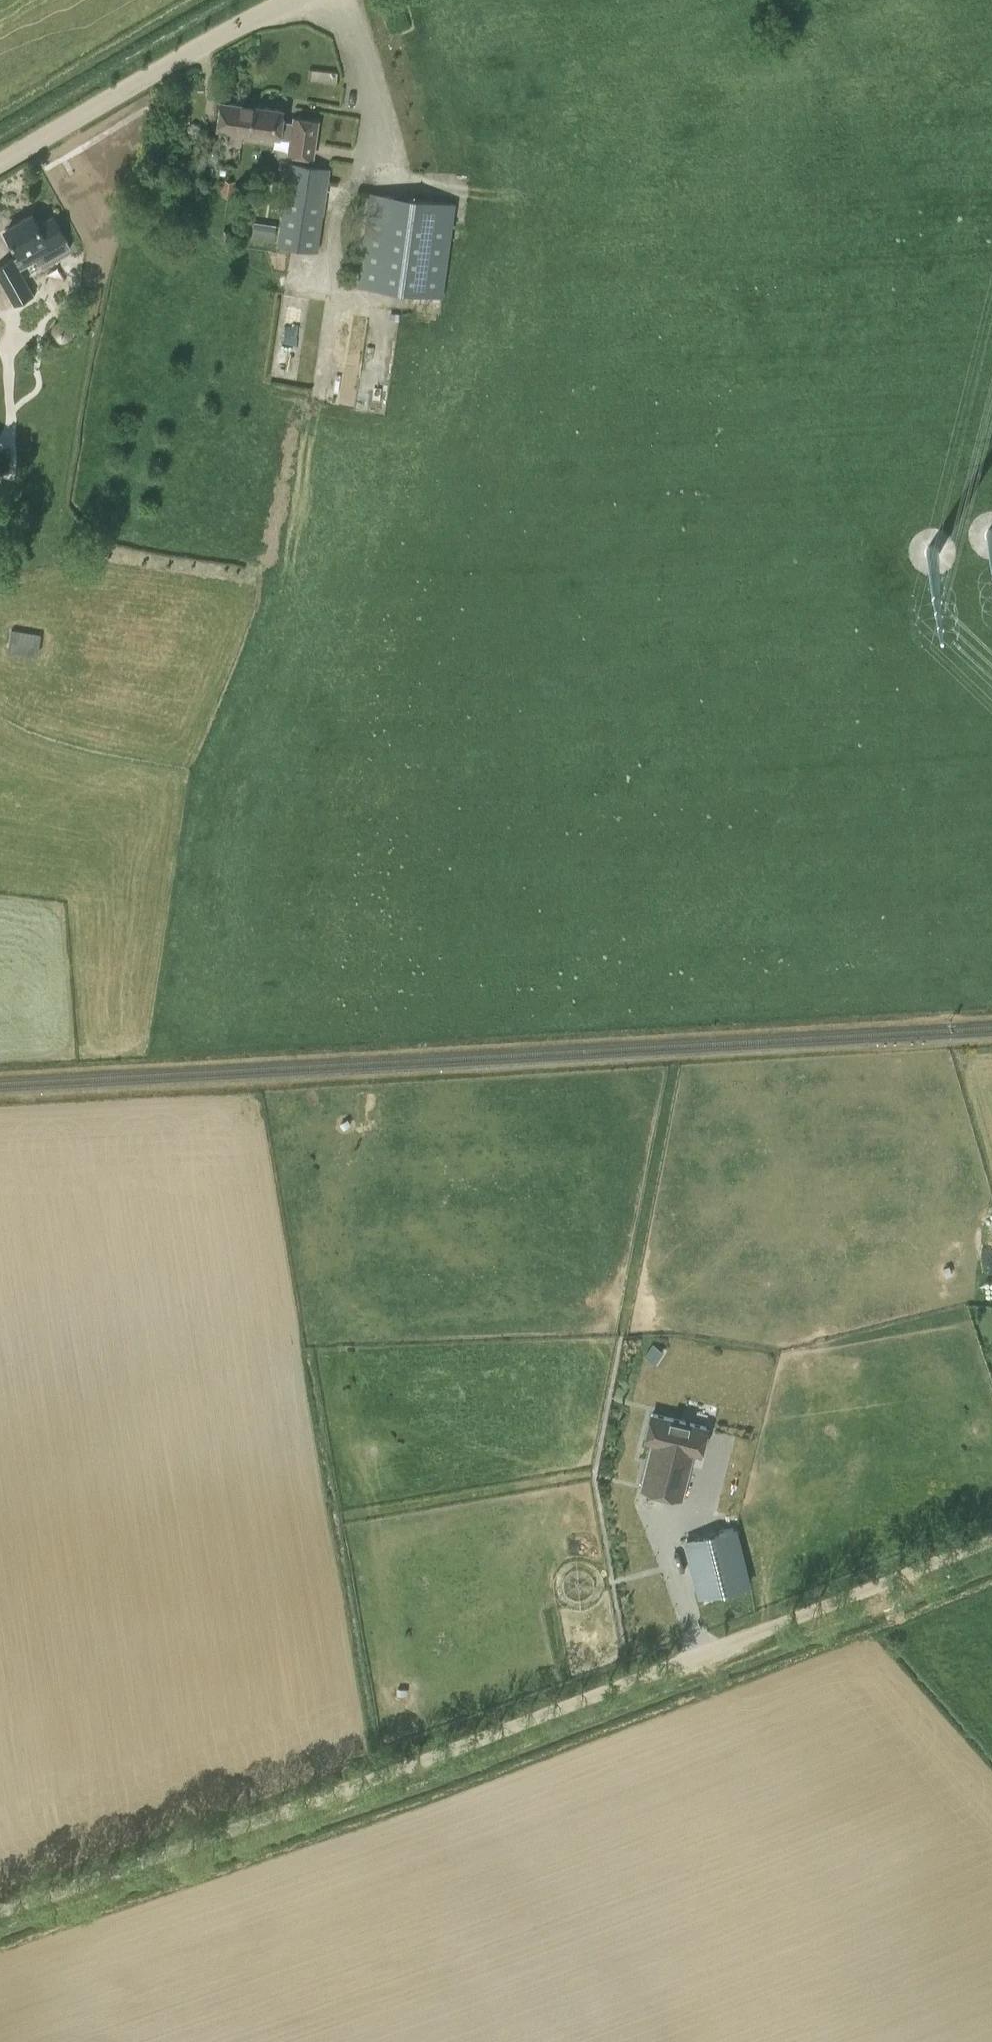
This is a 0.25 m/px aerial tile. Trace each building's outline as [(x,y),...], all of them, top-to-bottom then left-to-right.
[(242,144),(244,131),(250,132),(254,104),(221,100),(217,127),(232,129),(230,142),(242,144)] [(288,109),(254,104),(250,132),(284,136),(291,137),(289,152),(313,156),(318,120),(294,117),(293,122),(286,121),(288,109)] [(289,162),(276,246),(318,252),(330,170),(289,162)] [(442,296),(454,204),(372,193),(359,285),(442,296)] [(5,232),(18,256),(0,265),(0,281),(14,305),(35,294),(20,268),(36,260),(39,266),(71,248),(67,239),(68,239),(54,215),(37,224),(32,215),(14,225),(15,227),(5,232)] [(275,225),(264,224),(263,237),(273,239),(275,225)] [(925,551),(925,553),(925,554),(926,556),(927,557),(928,558),(930,559),(931,559),(933,559),(934,559),(936,558),(937,557),(938,556),(939,554),(939,553),(939,551),(938,550),(937,548),(936,547),(934,546),(933,546),(931,546),(930,546),(928,547),(927,548),(926,550),(925,551)] [(8,650),(38,655),(42,633),(12,628),(8,650)] [(640,1487),(682,1499),(695,1453),(699,1454),(706,1428),(653,1413),(646,1440),(651,1441),(640,1487)] [(687,1540),(700,1595),(747,1584),(734,1529),(687,1540)]
